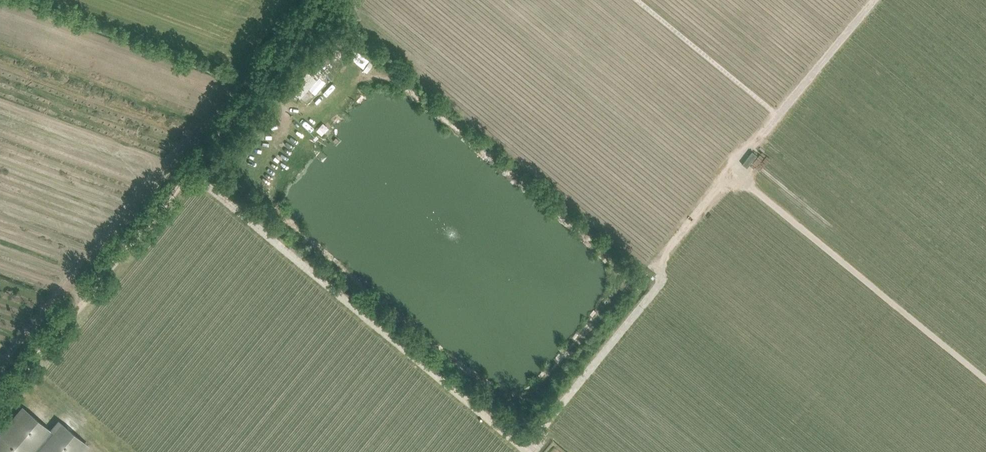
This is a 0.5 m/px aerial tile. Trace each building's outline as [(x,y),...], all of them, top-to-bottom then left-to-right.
[(354,47),(347,56),(367,73),(374,64),(354,47)] [(312,76),(308,72),(291,89),(300,98),(317,80),(316,80),(319,77),(315,73),(312,76)] [(90,446),(58,420),(50,429),(23,406),(0,433),(0,451),(85,451),(90,446)]
